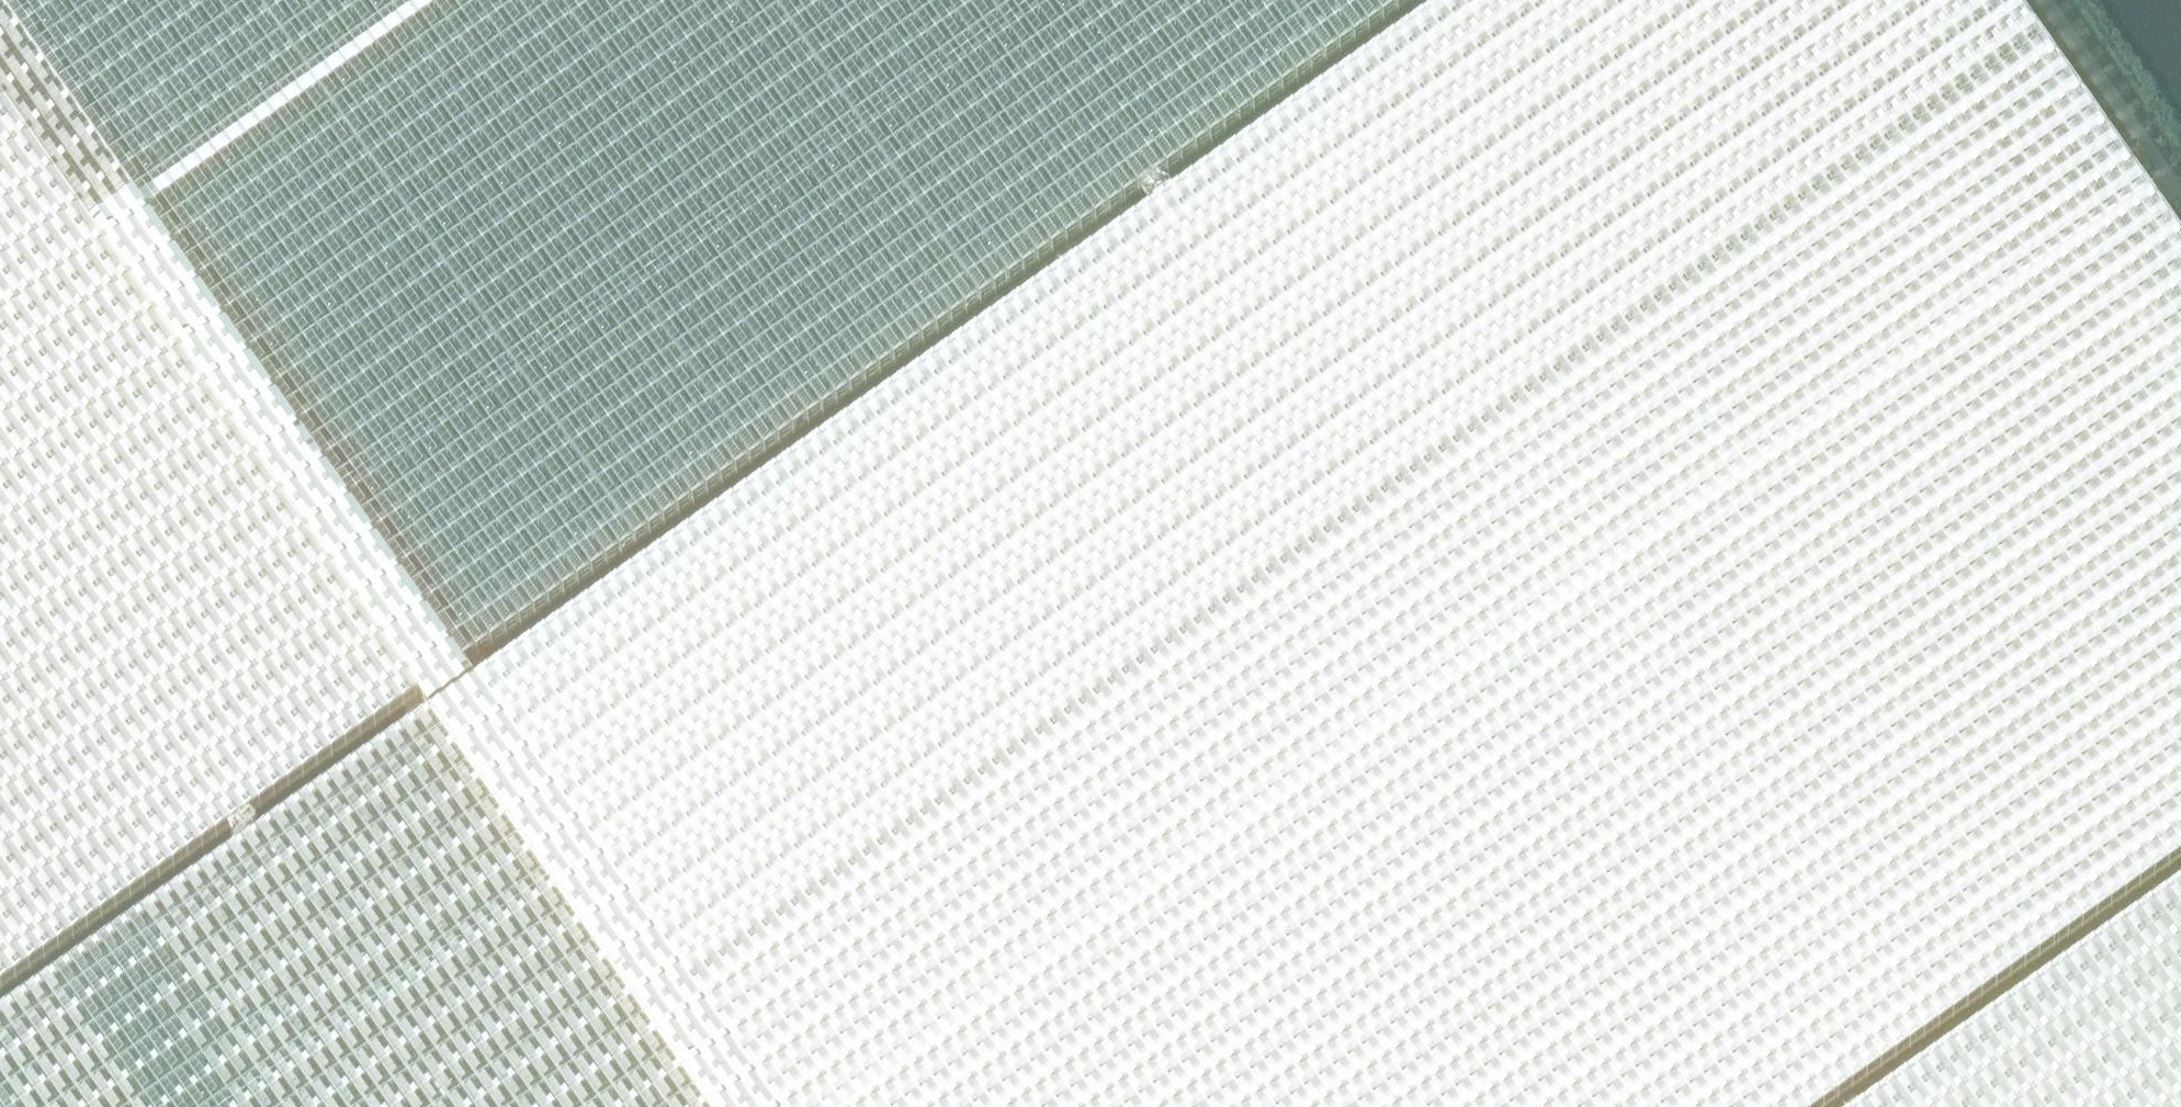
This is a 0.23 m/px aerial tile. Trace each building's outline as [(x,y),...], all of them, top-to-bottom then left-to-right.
[(2180,857),(2180,239),(2014,0),(1450,0),(475,683),(462,665),(1412,0),(0,0),(0,989),(418,696),(431,714),(0,1015),(0,1106),(1825,1106),(2180,857)] [(1863,1106),(2180,1106),(2180,884),(1863,1106)]
